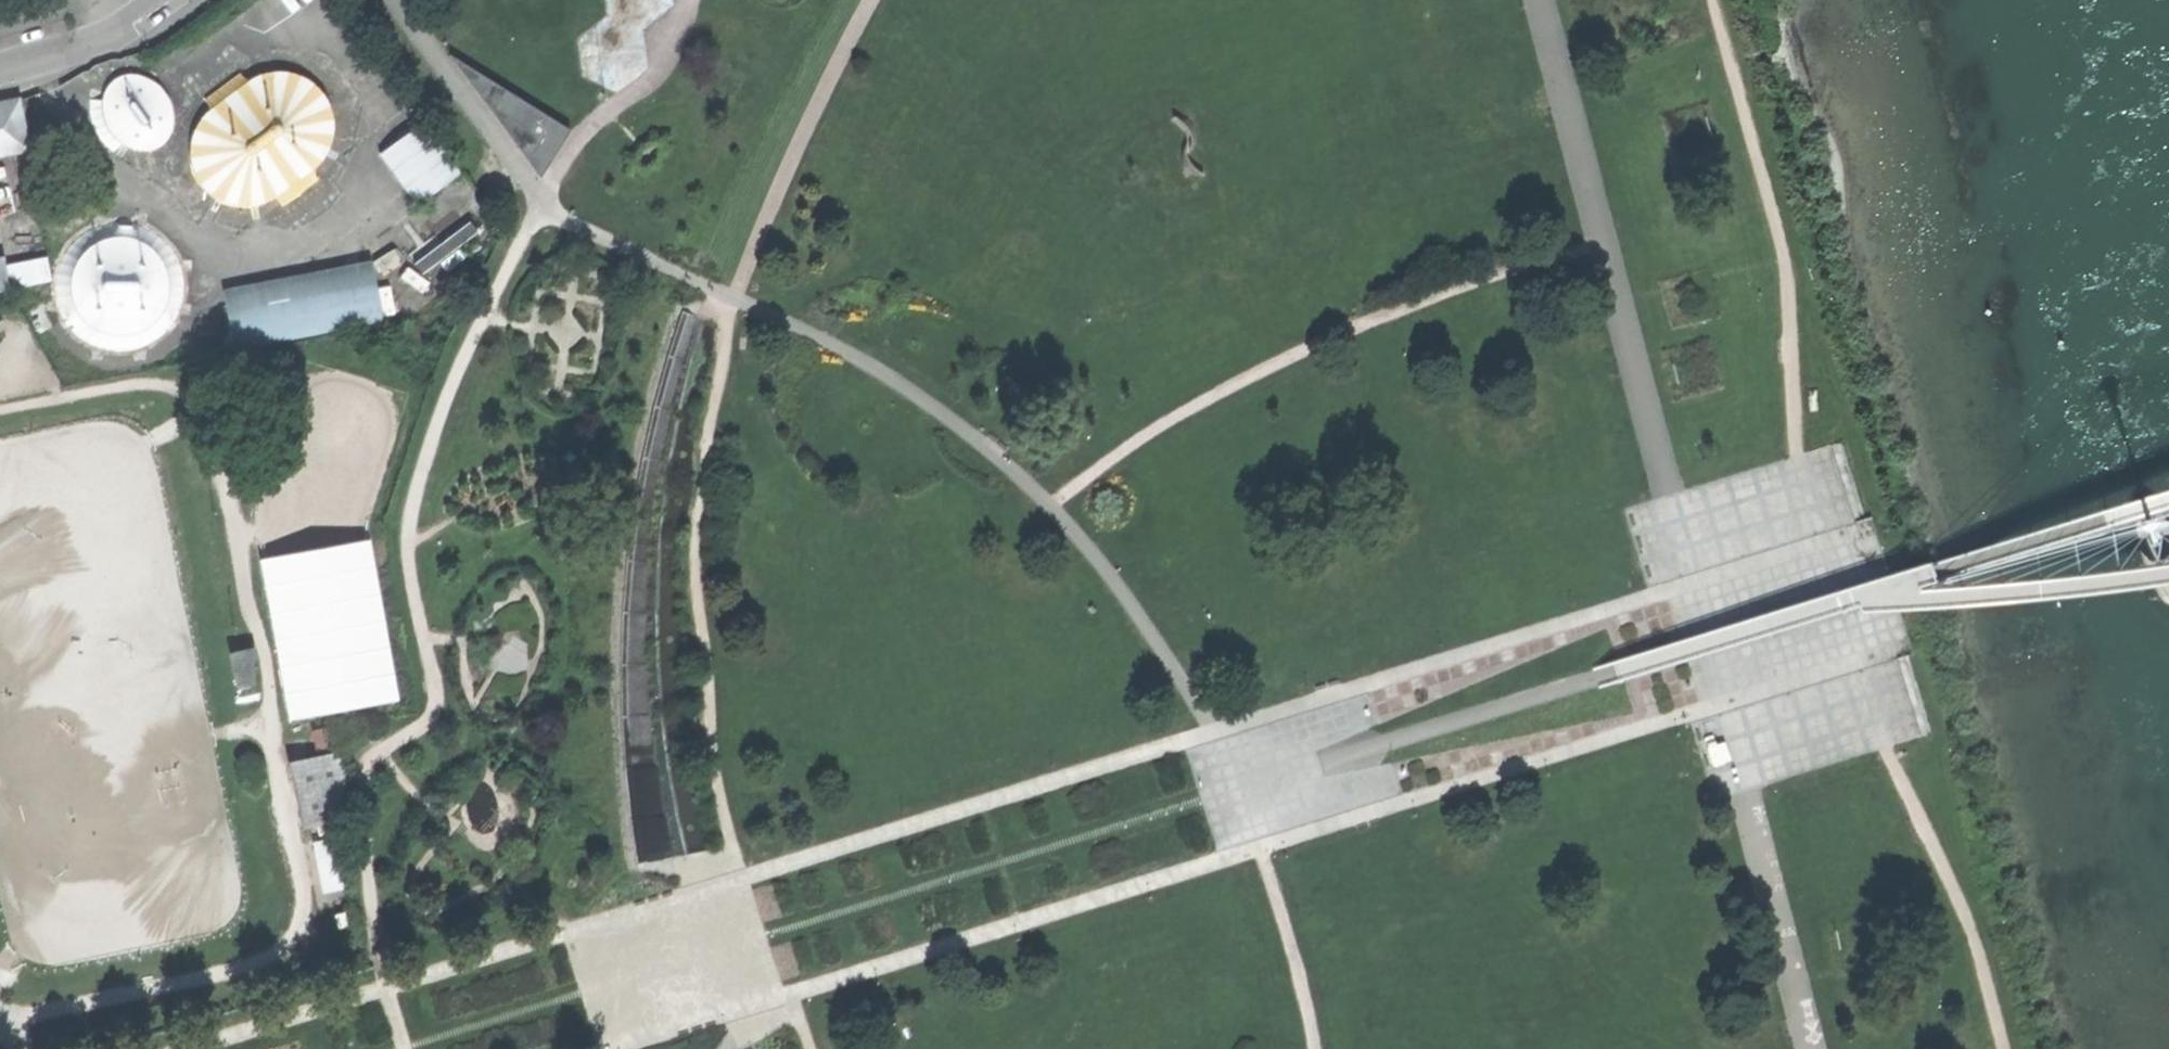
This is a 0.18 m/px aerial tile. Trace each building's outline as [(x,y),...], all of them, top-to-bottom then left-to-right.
[(449,57),(541,170),(543,165),(567,125),(449,57)] [(185,135),(182,151),(187,178),(203,200),(227,212),(243,214),(259,212),(279,202),(328,163),(340,137),(338,110),(329,90),(312,75),(287,66),(265,68),(245,77),(203,110),(185,135)] [(105,91),(101,108),(102,123),(109,135),(119,145),(132,151),(147,152),(158,148),(167,139),(173,126),(173,110),(167,95),(154,83),(140,77),(125,76),(113,79),(105,91)] [(23,148),(14,101),(0,104),(0,152),(23,148)] [(416,208),(460,174),(422,123),(379,155),(416,208)] [(57,264),(53,287),(57,309),(72,333),(91,346),(118,353),(140,349),(162,336),(177,317),(185,290),(180,262),(168,243),(146,227),(118,221),(97,225),(73,240),(57,264)] [(234,346),(377,320),(367,267),(310,277),(313,297),(289,301),(288,292),(257,297),(226,302),(234,346)] [(224,291),(226,302),(257,297),(288,292),(289,301),(313,297),(310,277),(224,291)] [(2138,545),(2144,564),(2158,596),(2164,603),(2168,605),(2168,537),(2164,524),(2152,509),(2139,502),(2135,518),(2138,545)] [(374,539),(259,557),(285,719),(400,701),(374,539)] [(246,654),(231,657),(237,687),(252,683),(246,654)] [(304,828),(352,819),(338,754),(291,763),(304,828)] [(344,888),(338,836),(317,838),(322,890),(344,888)]
